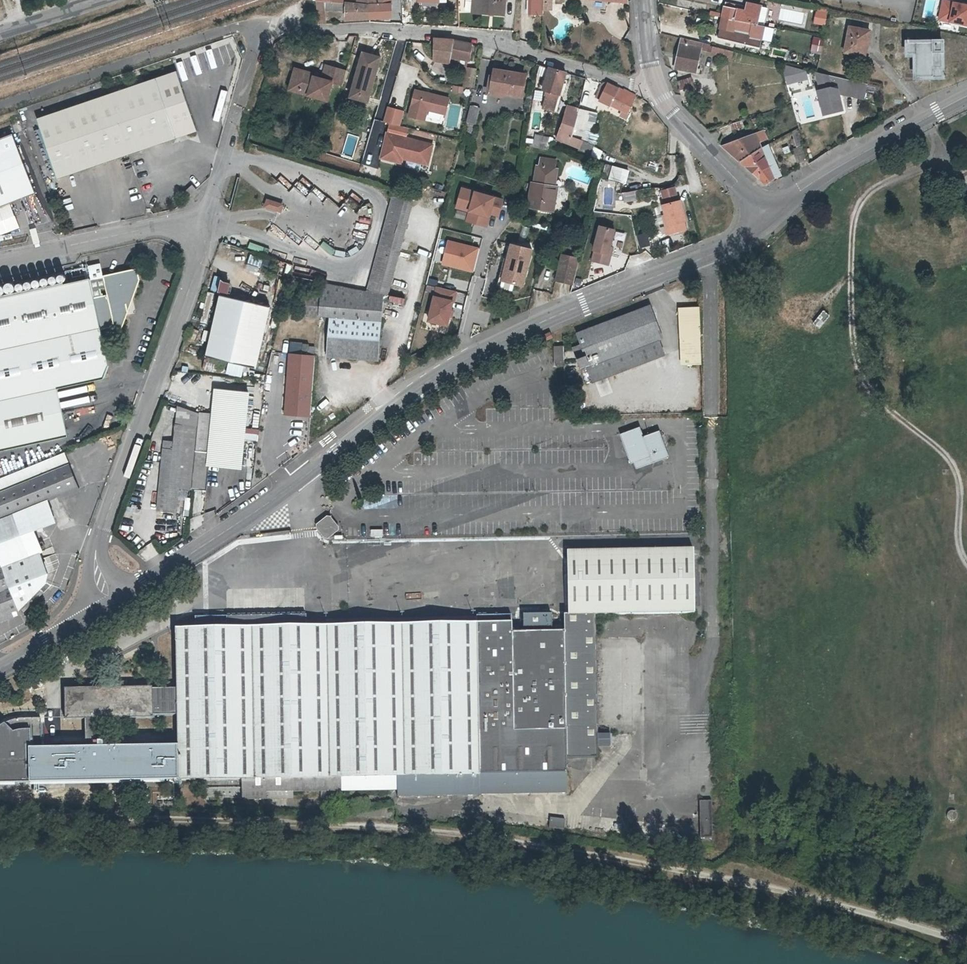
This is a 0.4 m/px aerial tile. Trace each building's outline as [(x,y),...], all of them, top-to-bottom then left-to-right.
[(317,24),(326,24),(324,2),(343,4),(343,20),(391,18),(391,2),(391,0),(314,0),(317,24)] [(498,13),(503,14),(505,0),(477,0),(477,11),(498,13)] [(530,0),(534,0),(534,15),(544,15),(544,0),(530,0)] [(942,20),(966,25),(966,5),(964,4),(958,3),(946,0),(942,20)] [(746,10),(747,6),(727,1),(726,6),(746,10)] [(748,2),(747,6),(746,10),(726,6),(723,16),(747,21),(751,2),(748,2)] [(754,23),(757,23),(761,5),(761,4),(751,2),(747,21),(754,23)] [(767,7),(761,5),(757,23),(763,25),(767,7)] [(816,12),(814,22),(825,24),(828,10),(820,8),(819,13),(816,12)] [(802,22),(803,12),(793,12),(793,22),(802,22)] [(752,33),(754,23),(747,21),(723,16),(720,27),(734,30),(734,29),(752,33)] [(772,43),(776,28),(765,25),(761,40),(772,43)] [(850,27),(845,52),(865,56),(870,31),(850,27)] [(816,52),(820,38),(813,36),(809,50),(816,52)] [(453,38),(433,37),(432,61),(448,64),(450,59),(470,62),(472,43),(453,38)] [(681,38),(674,68),(696,73),(703,43),(681,38)] [(734,51),(736,44),(717,39),(715,46),(734,51)] [(908,56),(915,56),(916,79),(944,78),(943,42),(908,43),(908,56)] [(362,51),(347,97),(367,103),(380,56),(362,51)] [(325,64),(320,78),(311,75),(311,71),(292,66),(285,90),(325,102),(331,83),(341,86),(346,70),(325,64)] [(474,88),(475,68),(468,67),(465,88),(474,88)] [(492,67),(486,93),(520,99),(526,73),(492,67)] [(561,87),(567,89),(569,81),(564,79),(566,73),(547,67),(541,89),(545,90),(542,99),(545,99),(543,107),(555,110),(560,94),(561,87)] [(200,131),(180,71),(109,95),(40,119),(61,179),(200,131)] [(824,113),(842,109),(839,95),(864,99),(868,85),(817,72),(824,113)] [(693,79),(679,82),(685,102),(698,99),(693,79)] [(607,84),(598,100),(629,114),(637,96),(625,91),(607,84)] [(463,87),(452,85),(451,92),(462,94),(463,87)] [(450,99),(414,89),(408,116),(425,120),(428,110),(446,114),(450,99)] [(534,90),(532,103),(540,104),(542,91),(534,90)] [(578,108),(567,104),(555,139),(579,149),(582,140),(571,136),(578,108)] [(480,109),(471,107),(467,122),(464,134),(473,137),(480,109)] [(723,146),(741,162),(769,146),(765,129),(723,146)] [(406,138),(387,132),(381,157),(401,162),(402,156),(406,156),(405,159),(427,165),(433,145),(406,138)] [(0,139),(0,177),(10,204),(38,193),(16,133),(0,139)] [(546,148),(549,136),(534,133),(531,145),(546,148)] [(599,158),(601,149),(593,146),(590,156),(599,158)] [(768,184),(775,179),(763,154),(771,150),(769,146),(741,162),(767,184),(768,184)] [(803,146),(792,149),(798,163),(807,160),(803,146)] [(782,176),(771,150),(763,154),(775,179),(782,176)] [(528,208),(541,211),(543,203),(556,206),(559,191),(556,190),(560,173),(556,173),(558,164),(544,161),(541,171),(539,170),(536,186),(533,186),(528,208)] [(610,165),(608,179),(626,181),(628,167),(610,165)] [(10,204),(0,177),(0,207),(10,204)] [(186,193),(191,197),(198,190),(194,185),(186,193)] [(503,198),(459,186),(453,208),(467,212),(464,221),(486,227),(489,215),(498,218),(503,198)] [(675,187),(660,190),(663,203),(661,204),(663,215),(661,215),(666,235),(686,230),(684,222),(686,221),(681,200),(678,200),(675,187)] [(623,190),(623,202),(636,202),(636,190),(623,190)] [(280,210),(282,205),(267,200),(265,206),(280,210)] [(391,200),(367,294),(385,297),(389,298),(411,205),(391,200)] [(554,216),(556,206),(543,203),(541,211),(541,213),(554,216)] [(591,262),(610,265),(613,247),(611,247),(614,229),(598,226),(591,262)] [(646,231),(635,234),(639,247),(650,244),(646,231)] [(478,248),(447,240),(441,264),(472,272),(478,248)] [(532,249),(508,243),(498,281),(522,287),(532,249)] [(248,254),(246,262),(260,265),(262,257),(248,254)] [(579,257),(560,254),(554,281),(573,285),(579,257)] [(0,301),(0,439),(3,452),(73,438),(63,390),(109,379),(114,365),(106,330),(112,328),(114,336),(122,334),(140,284),(141,280),(139,270),(101,279),(101,280),(86,284),(86,283),(0,301)] [(210,289),(227,292),(229,279),(212,276),(210,289)] [(380,323),(385,297),(367,294),(326,285),(321,285),(318,298),(317,317),(328,319),(380,323)] [(457,292),(434,286),(425,322),(446,327),(449,317),(451,317),(457,292)] [(267,308),(218,295),(203,357),(252,369),(267,308)] [(565,335),(578,369),(586,366),(592,382),(665,355),(659,340),(663,339),(650,303),(565,335)] [(678,308),(680,337),(700,337),(701,328),(700,307),(678,308)] [(819,328),(829,313),(821,308),(811,323),(819,328)] [(377,362),(380,323),(328,319),(325,358),(377,362)] [(700,337),(680,337),(680,365),(701,365),(700,337)] [(562,364),(562,344),(552,344),(552,364),(562,364)] [(311,416),(314,355),(293,354),(288,352),(283,414),(311,416)] [(213,416),(199,414),(198,427),(192,484),(192,488),(206,489),(208,463),(242,466),(250,394),(215,391),(213,416)] [(198,427),(174,424),(172,442),(164,441),(156,510),(177,513),(179,483),(192,484),(198,427)] [(628,462),(634,461),(636,467),(667,458),(659,431),(643,436),(641,427),(620,433),(628,462)] [(47,553),(41,532),(62,524),(51,500),(82,488),(67,453),(0,480),(0,571),(47,553)] [(364,499),(365,507),(375,506),(374,498),(364,499)] [(338,529),(328,516),(315,527),(326,539),(338,529)] [(143,562),(158,553),(151,542),(137,550),(143,562)] [(592,755),(592,743),(592,731),(589,614),(689,612),(688,548),(562,550),(563,614),(560,614),(560,630),(508,630),(507,614),(472,614),(473,623),(303,626),(302,614),(223,615),(223,630),(171,630),(172,690),(173,716),(174,747),(174,778),(238,777),(238,798),(291,798),(291,791),(319,791),(330,790),(377,790),(377,776),(392,776),(392,789),(392,793),(474,791),(474,779),(562,779),(561,755),(592,755)] [(47,553),(0,571),(0,623),(18,615),(48,590),(55,577),(47,553)] [(550,617),(521,617),(521,630),(550,629),(550,617)] [(150,717),(173,716),(172,690),(149,691),(149,689),(110,689),(60,690),(61,722),(80,721),(90,721),(150,719),(150,717)] [(80,749),(38,750),(37,720),(32,719),(27,719),(21,719),(16,720),(13,722),(10,723),(7,725),(4,726),(0,728),(0,781),(174,778),(174,747),(89,749),(80,749)] [(90,721),(80,721),(80,749),(89,749),(90,721)] [(605,731),(592,731),(592,743),(605,743),(605,731)] [(377,790),(392,789),(392,776),(377,776),(377,790)] [(562,790),(562,779),(474,779),(474,791),(562,790)] [(330,798),(330,790),(319,791),(320,799),(330,798)] [(709,797),(695,797),(694,835),(708,836),(709,797)] [(547,826),(562,828),(564,818),(548,816),(547,826)]
